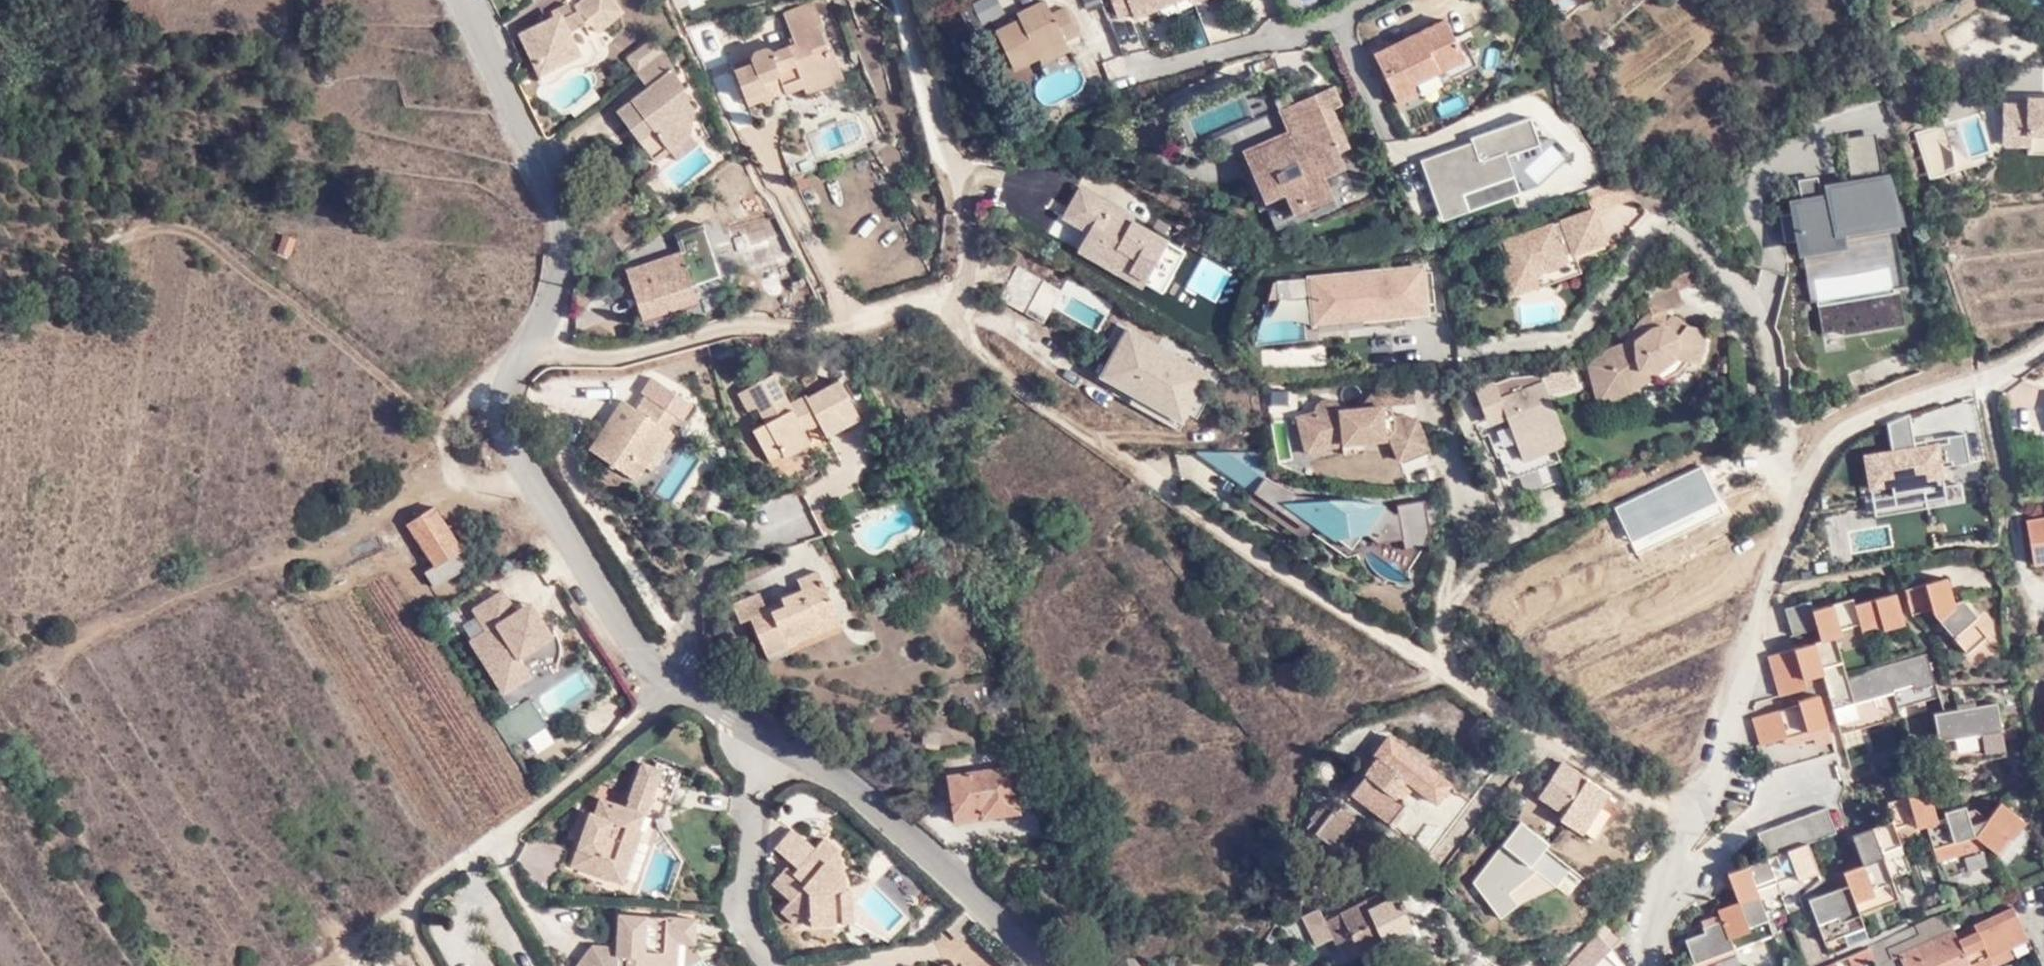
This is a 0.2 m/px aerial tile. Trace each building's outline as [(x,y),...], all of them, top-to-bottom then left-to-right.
[(554,17),(520,34),(539,72),(580,53),(584,58),(598,50),(587,27),(590,24),(597,32),(622,8),(616,0),(583,0),(571,9),(572,11),(563,16),(562,13),(554,17)] [(1006,15),(998,0),(986,0),(970,8),(981,28),(1006,15)] [(1132,7),(1129,0),(1112,0),(1117,13),(1132,7)] [(1132,7),(1135,16),(1174,0),(1129,0),(1132,7)] [(1857,0),(1844,0),(1847,10),(1859,7),(1857,0)] [(551,10),(554,17),(562,13),(563,16),(572,11),(571,9),(567,1),(551,10)] [(1063,40),(1064,42),(1077,36),(1064,8),(1050,15),(1043,1),(1017,12),(1020,19),(994,31),(1011,71),(1039,58),(1036,52),(1063,40)] [(784,14),(793,39),(804,34),(806,40),(795,44),(775,53),(769,49),(764,48),(758,50),(753,57),(753,63),(735,71),(746,99),(767,90),(764,82),(778,75),(782,85),(785,95),(804,87),(800,75),(817,68),(814,59),(830,52),(821,29),(825,27),(815,2),(784,14)] [(1966,43),(1986,31),(1976,12),(1956,24),(1966,43)] [(1449,40),(1455,37),(1447,19),(1441,22),(1449,40)] [(1200,47),(1211,42),(1200,20),(1189,25),(1200,47)] [(1750,33),(1744,20),(1731,28),(1737,40),(1750,33)] [(1465,59),(1455,37),(1449,40),(1441,22),(1375,55),(1399,104),(1418,95),(1414,84),(1440,70),(1465,59)] [(804,34),(793,39),(795,44),(806,40),(804,34)] [(639,75),(663,56),(650,39),(626,58),(639,75)] [(1068,51),(1064,42),(1063,40),(1036,52),(1039,58),(1041,63),(1068,51)] [(834,50),(830,52),(814,59),(817,68),(800,75),(804,87),(807,94),(845,78),(834,50)] [(672,67),(663,56),(639,75),(638,75),(646,87),(672,67)] [(689,99),(672,67),(646,87),(616,111),(653,163),(669,151),(689,136),(694,108),(688,101),(689,99)] [(1445,81),(1440,70),(1414,84),(1418,95),(1445,81)] [(764,82),(767,90),(782,85),(778,75),(764,82)] [(1333,88),(1316,93),(1337,151),(1345,147),(1331,107),(1339,104),(1333,88)] [(767,90),(746,99),(749,106),(770,97),(767,90)] [(1316,93),(1280,109),(1289,133),(1244,150),(1263,202),(1287,194),(1294,212),(1334,197),(1326,177),(1344,170),(1337,151),(1316,93)] [(2029,135),(2029,101),(2003,101),(2003,146),(2029,146),(2029,135)] [(2029,101),(2029,135),(2043,135),(2043,101),(2029,101)] [(1986,111),(1915,131),(1929,179),(2000,159),(1986,111)] [(1540,144),(1530,117),(1472,138),(1473,141),(1421,160),(1442,220),(1469,210),(1463,195),(1514,176),(1507,156),(1540,144)] [(1880,135),(1848,137),(1851,178),(1883,176),(1880,135)] [(689,136),(669,151),(677,161),(697,145),(689,136)] [(1898,224),(1890,177),(1828,188),(1830,196),(1792,202),(1801,254),(1845,246),(1843,233),(1898,224)] [(1142,287),(1171,238),(1134,217),(1136,214),(1081,183),(1063,215),(1088,230),(1076,249),(1142,287)] [(1595,208),(1503,239),(1511,264),(1501,268),(1510,294),(1535,285),(1531,273),(1565,261),(1563,256),(1573,253),(1607,241),(1595,208)] [(1210,232),(1183,216),(1178,224),(1189,231),(1185,238),(1201,248),(1210,232)] [(721,276),(704,225),(674,234),(680,254),(627,273),(643,320),(698,301),(693,286),(721,276)] [(295,258),(302,240),(266,226),(258,243),(295,258)] [(1531,273),(1535,285),(1579,271),(1573,253),(1563,256),(1565,261),(1531,273)] [(1684,257),(1703,279),(1705,278),(1694,253),(1684,257)] [(1680,288),(1703,279),(1684,257),(1670,263),(1678,285),(1680,285),(1680,288)] [(1113,298),(1066,278),(1063,285),(1016,265),(1000,303),(1046,322),(1051,308),(1100,329),(1113,298)] [(1314,296),(1315,310),(1316,324),(1358,321),(1356,313),(1377,311),(1388,310),(1389,317),(1400,316),(1399,309),(1433,306),(1430,273),(1382,277),(1383,284),(1363,286),(1363,274),(1312,279),(1314,296)] [(1312,279),(1276,283),(1278,300),(1314,296),(1312,279)] [(1680,285),(1678,285),(1648,290),(1650,309),(1653,309),(1671,306),(1683,304),(1680,288),(1680,285)] [(1671,306),(1653,309),(1654,322),(1664,321),(1672,315),(1671,306)] [(1358,321),(1389,317),(1388,310),(1377,311),(1356,313),(1358,321)] [(1680,314),(1672,315),(1664,321),(1654,322),(1650,325),(1630,332),(1629,337),(1602,351),(1591,360),(1600,400),(1629,395),(1680,357),(1703,363),(1711,330),(1693,326),(1680,314)] [(1207,374),(1128,329),(1102,375),(1181,420),(1207,374)] [(1547,377),(1551,395),(1578,389),(1575,371),(1547,377)] [(774,372),(747,388),(757,406),(767,421),(753,429),(767,455),(779,448),(782,454),(784,457),(812,442),(806,431),(801,423),(815,416),(819,423),(826,436),(860,417),(840,380),(808,398),(794,406),(791,401),(774,372)] [(1478,390),(1488,431),(1506,427),(1523,496),(1546,491),(1539,464),(1568,457),(1547,373),(1478,390)] [(696,406),(651,378),(641,393),(644,395),(637,408),(624,399),(590,450),(636,480),(646,466),(652,470),(676,434),(666,427),(674,415),(686,422),(696,406)] [(757,406),(747,388),(738,392),(748,411),(757,406)] [(805,393),(791,401),(794,406),(808,398),(805,393)] [(1317,401),(1315,409),(1315,412),(1343,409),(1342,408),(1342,402),(1330,397),(1317,401)] [(1419,417),(1412,420),(1399,424),(1398,417),(1396,413),(1394,410),(1389,407),(1382,405),(1368,406),(1342,408),(1343,409),(1315,412),(1315,409),(1296,416),(1306,453),(1333,446),(1346,444),(1362,443),(1391,441),(1398,461),(1431,448),(1419,417)] [(1399,424),(1412,420),(1410,414),(1398,417),(1399,424)] [(806,431),(819,423),(815,416),(801,423),(806,431)] [(779,448),(767,455),(770,461),(782,454),(779,448)] [(1266,483),(1265,452),(1185,454),(1186,478),(1204,478),(1216,484),(1219,484),(1363,555),(1354,555),(1401,578),(1411,578),(1431,538),(1430,504),(1401,505),(1397,514),(1379,505),(1314,507),(1266,483)] [(433,507),(408,524),(433,565),(425,571),(434,586),(469,564),(433,507)] [(2028,521),(2034,563),(2043,562),(2043,518),(2028,521)] [(824,535),(825,536),(834,532),(831,526),(823,532),(824,535)] [(768,610),(765,605),(760,592),(734,604),(741,622),(751,617),(767,654),(788,645),(785,638),(823,621),(815,602),(830,595),(819,570),(796,580),(801,589),(786,596),(787,600),(768,610)] [(1953,602),(1947,579),(1905,590),(1911,613),(1932,608),(1933,614),(1966,652),(1985,636),(1972,622),(1976,618),(1962,600),(1953,602)] [(517,612),(502,588),(470,608),(475,616),(462,625),(471,639),(467,641),(503,697),(531,679),(520,662),(556,638),(533,602),(517,612)] [(1939,698),(1926,653),(1845,677),(1840,657),(1835,636),(1841,635),(1840,629),(1859,623),(1861,629),(1881,623),(1882,628),(1904,622),(1896,593),(1855,604),(1854,599),(1812,611),(1810,602),(1785,609),(1791,634),(1817,628),(1820,641),(1768,656),(1778,696),(1805,688),(1803,679),(1823,673),(1840,733),(1901,716),(1899,709),(1939,698)] [(785,638),(788,645),(841,621),(830,595),(815,602),(823,621),(785,638)] [(786,596),(765,605),(768,610),(787,600),(786,596)] [(1834,751),(1818,696),(1798,701),(1799,704),(1752,719),(1760,744),(1757,746),(1763,765),(1735,758),(1725,799),(1751,806),(1758,779),(1767,772),(1834,751)] [(527,699),(493,723),(509,749),(545,726),(527,699)] [(2005,757),(1995,704),(1935,715),(1944,767),(2005,757)] [(547,728),(527,740),(537,755),(557,743),(547,728)] [(1400,751),(1403,747),(1390,737),(1387,741),(1400,751)] [(1450,783),(1403,747),(1400,751),(1387,741),(1371,762),(1373,763),(1376,767),(1370,773),(1368,771),(1363,777),(1365,778),(1352,794),(1390,823),(1406,803),(1401,799),(1413,783),(1436,801),(1450,783)] [(1610,821),(1623,801),(1563,761),(1540,796),(1564,812),(1561,817),(1593,838),(1606,819),(1610,821)] [(1373,763),(1368,771),(1370,773),(1376,767),(1373,763)] [(1014,768),(995,770),(996,777),(982,779),(981,772),(949,777),(955,822),(1019,813),(1014,768)] [(996,777),(995,770),(981,772),(982,779),(996,777)] [(1926,825),(1933,849),(1975,836),(1989,846),(1996,852),(2008,837),(2010,838),(2024,820),(2001,803),(1988,820),(1975,810),(1967,812),(1964,806),(1944,813),(1945,818),(1938,820),(1929,791),(1888,804),(1893,822),(1853,837),(1863,866),(1844,874),(1848,886),(1810,900),(1825,941),(1863,927),(1859,915),(1898,899),(1881,853),(1901,845),(1894,828),(1915,822),(1917,827),(1926,825)] [(600,795),(594,809),(644,825),(648,809),(600,795)] [(1333,847),(1357,817),(1342,804),(1336,811),(1324,801),(1310,818),(1318,824),(1314,831),(1333,847)] [(644,825),(594,809),(589,807),(587,811),(581,831),(570,865),(625,883),(644,825)] [(1826,807),(1757,834),(1766,859),(1728,874),(1738,902),(1717,910),(1721,922),(1703,929),(1705,933),(1687,941),(1694,963),(1689,965),(1690,965),(1741,965),(1734,948),(1773,934),(1757,890),(1797,875),(1798,879),(1817,872),(1807,843),(1834,831),(1826,807)] [(581,831),(587,811),(578,808),(571,827),(581,831)] [(1466,884),(1506,921),(1521,905),(1513,898),(1536,872),(1565,899),(1584,879),(1523,822),(1466,884)] [(815,922),(857,919),(856,886),(848,886),(847,869),(835,859),(838,856),(833,852),(840,844),(827,831),(815,842),(795,823),(776,843),(800,865),(797,869),(790,863),(774,880),(792,896),(783,906),(802,923),(809,918),(815,922)] [(1975,836),(1933,849),(1937,862),(1989,846),(1975,836)] [(1379,894),(1366,900),(1369,907),(1382,902),(1379,894)] [(1369,907),(1366,900),(1324,918),(1319,907),(1302,915),(1314,944),(1321,941),(1326,953),(1337,948),(1342,959),(1378,944),(1412,928),(1398,895),(1382,902),(1369,907)] [(1971,965),(1984,965),(1992,962),(1990,955),(2010,947),(2027,939),(2012,907),(1974,924),(1977,931),(1959,939),(1971,965)] [(1178,918),(1177,909),(1168,910),(1169,919),(1178,918)] [(682,942),(689,942),(698,943),(700,915),(618,911),(617,943),(593,942),(577,965),(681,965),(682,942)] [(1954,929),(1946,912),(1915,925),(1918,935),(1888,949),(1892,960),(1901,956),(1900,954),(1954,929)] [(1609,948),(1621,937),(1603,918),(1591,929),(1609,948)] [(1955,933),(1959,939),(1977,931),(1974,924),(1955,933)] [(1915,925),(1893,935),(1893,937),(1868,948),(1876,965),(1890,965),(1894,964),(1892,960),(1888,949),(1918,935),(1915,925)] [(1412,928),(1378,944),(1381,952),(1416,937),(1412,928)] [(1959,939),(1955,933),(1954,929),(1900,954),(1901,956),(1906,965),(1971,965),(1959,939)] [(1583,947),(1578,940),(1557,956),(1556,957),(1561,964),(1583,947)] [(1595,940),(1570,965),(1620,965),(1595,940)] [(681,965),(690,965),(688,961),(689,956),(689,942),(682,942),(681,965)] [(1990,955),(1992,962),(1994,965),(2013,956),(2010,947),(1990,955)] [(1546,965),(1542,954),(1515,965),(1545,965),(1546,965)] [(1140,964),(1134,956),(1120,956),(1129,965),(1139,965),(1140,964)] [(1863,957),(1849,962),(1851,965),(1867,965),(1863,957)]
